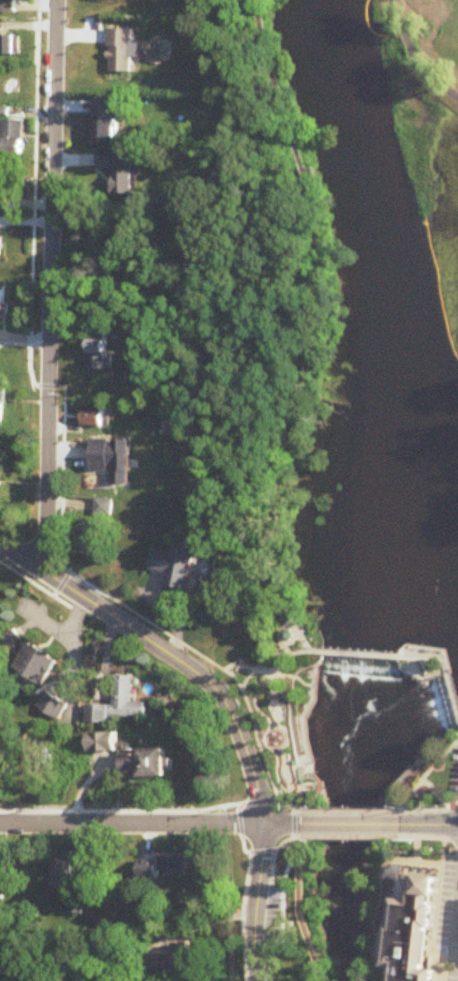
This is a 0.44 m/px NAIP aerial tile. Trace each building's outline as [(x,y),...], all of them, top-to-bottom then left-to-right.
[(16,12),(16,0),(0,0),(0,12),(16,12)] [(0,23),(0,56),(19,56),(19,36),(3,36),(3,23),(0,23)] [(132,30),(107,30),(107,73),(132,73),(132,30)] [(115,115),(94,115),(94,139),(115,139),(115,115)] [(0,121),(0,154),(21,154),(21,121),(0,121)] [(110,156),(92,156),(92,188),(110,188),(110,156)] [(11,322),(11,290),(0,289),(0,323),(11,322)] [(87,370),(105,371),(105,335),(88,335),(87,370)] [(96,337),(95,369),(118,369),(118,337),(96,337)] [(86,405),(86,421),(109,421),(109,404),(86,405)] [(101,428),(101,409),(81,409),(80,427),(101,428)] [(79,449),(91,449),(93,433),(110,435),(107,472),(76,468),(79,449)] [(75,518),(73,547),(103,550),(104,520),(75,518)] [(154,548),(154,568),(172,571),(170,592),(196,597),(203,544),(180,542),(178,551),(154,548)] [(13,662),(31,636),(68,658),(49,684),(13,662)] [(96,696),(95,718),(151,718),(151,700),(141,700),(141,674),(121,672),(119,697),(96,696)] [(52,686),(77,699),(65,718),(41,703),(52,686)] [(96,730),(96,749),(132,749),(131,737),(123,737),(123,730),(96,730)] [(130,758),(149,757),(150,748),(170,748),(171,773),(129,774),(130,758)] [(156,859),(156,886),(204,886),(203,860),(156,859)] [(45,863),(45,891),(78,891),(77,863),(45,863)] [(143,880),(157,880),(157,863),(143,863),(143,880)] [(419,875),(419,881),(417,897),(433,898),(439,899),(441,878),(419,875)] [(412,881),(410,902),(397,900),(394,928),(390,927),(386,970),(395,970),(394,980),(436,980),(437,971),(426,970),(430,930),(433,930),(435,908),(432,907),(433,898),(417,897),(419,881),(412,881)] [(166,977),(176,974),(173,961),(198,952),(193,938),(157,947),(166,977)]
